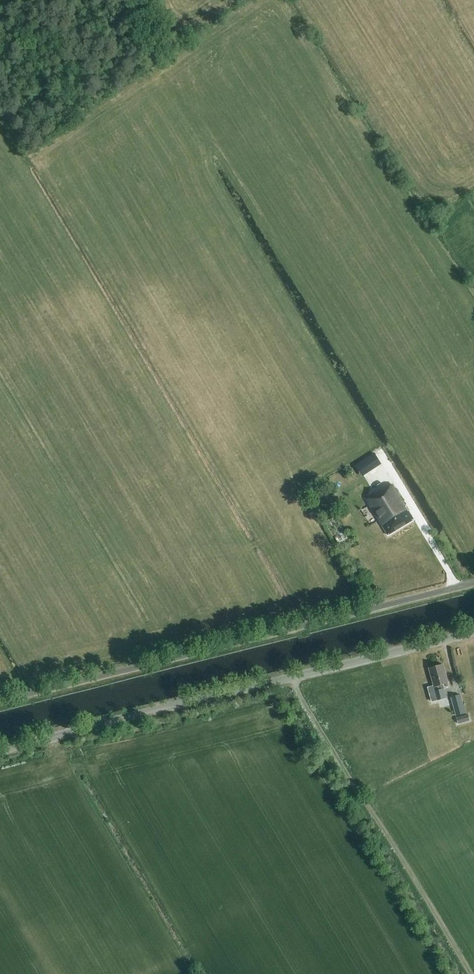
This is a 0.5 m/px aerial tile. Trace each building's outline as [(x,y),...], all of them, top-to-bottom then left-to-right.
[(375,454),(364,460),(369,470),(380,464),(375,454)] [(388,535),(414,520),(393,484),(367,500),(388,535)] [(434,686),(428,687),(432,702),(438,700),(447,698),(444,689),(443,685),(448,683),(443,665),(429,669),(434,686)] [(461,695),(451,697),(456,716),(457,716),(466,714),(465,713),(461,695)] [(468,714),(457,718),(458,724),(470,721),(468,714)]
